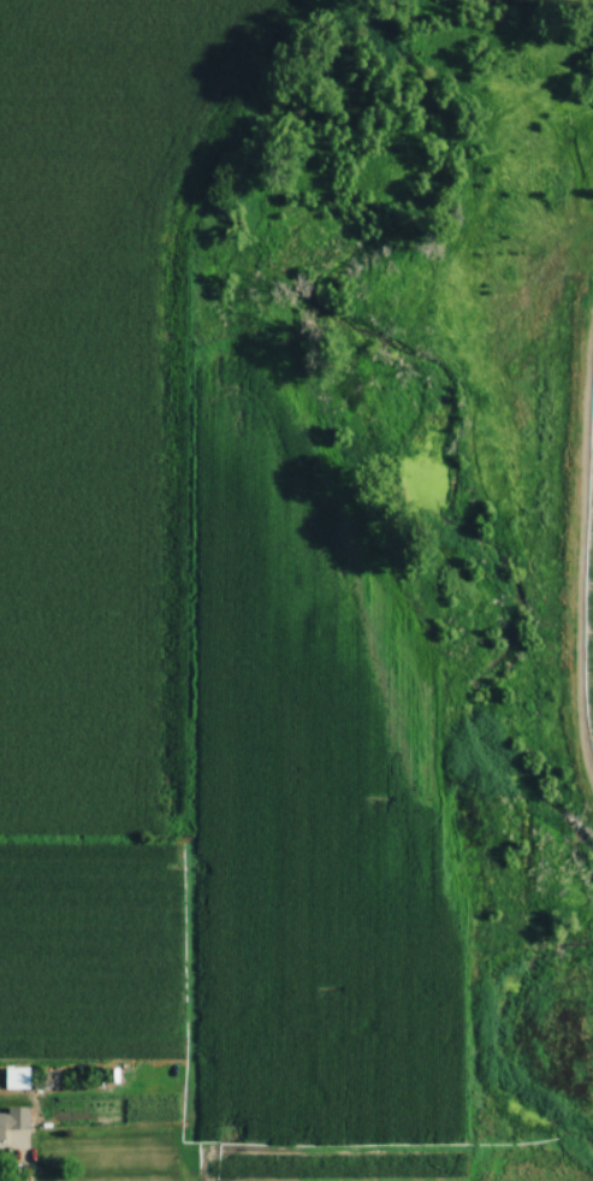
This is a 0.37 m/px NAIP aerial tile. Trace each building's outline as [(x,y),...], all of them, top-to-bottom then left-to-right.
[(0,1114),(0,1143),(10,1143),(10,1132),(32,1132),(32,1109),(10,1109),(10,1114),(0,1114)]
